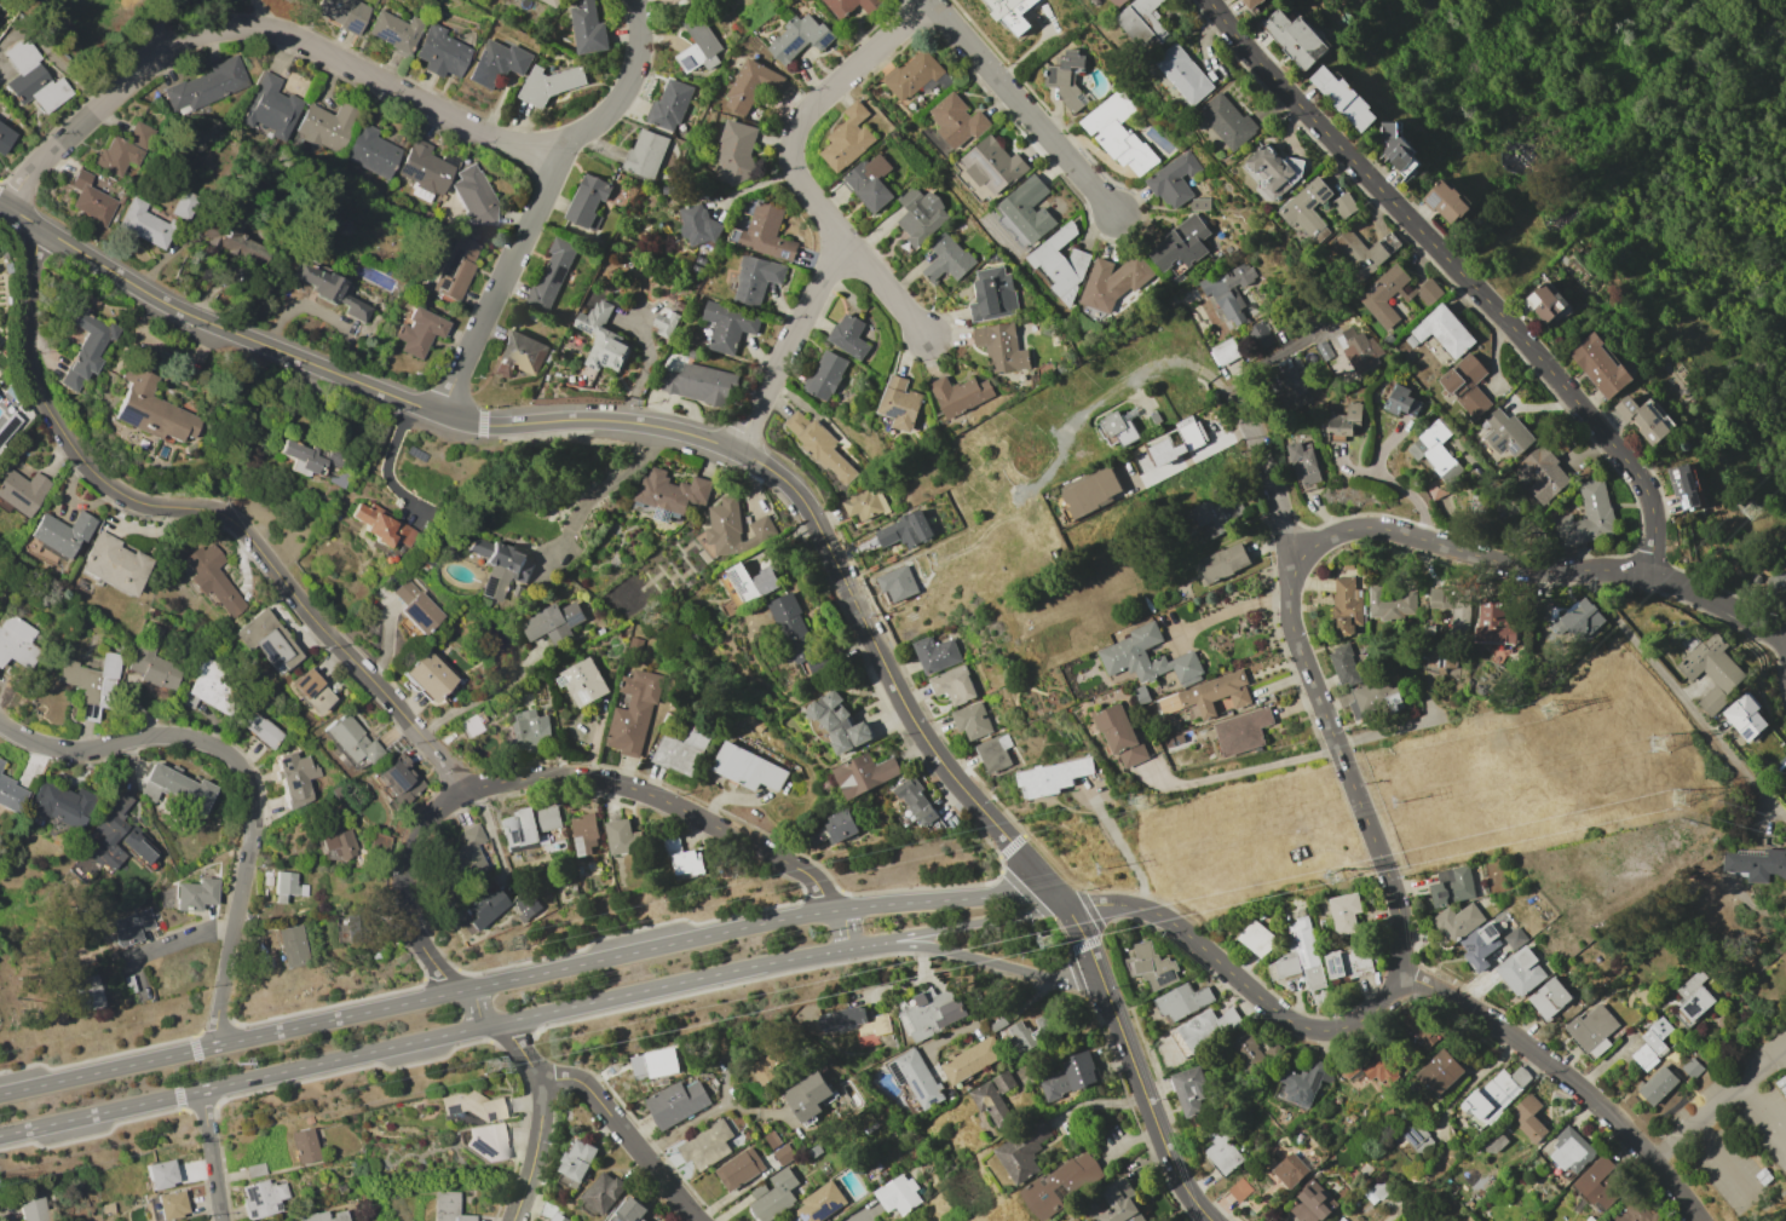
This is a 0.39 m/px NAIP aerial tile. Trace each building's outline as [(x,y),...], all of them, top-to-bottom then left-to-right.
[(313,11),(319,0),(358,0),(371,7),(357,36),(339,27),(339,25),(313,11)] [(557,8),(541,0),(561,0),(557,8)] [(578,6),(577,0),(593,0),(598,24),(605,23),(610,50),(578,56),(569,8),(578,6)] [(841,21),(823,0),(884,0),(886,2),(870,17),(859,5),(841,21)] [(993,11),(983,0),(1043,0),(1032,8),(1031,6),(1021,15),(1033,29),(1019,41),(1007,28),(1006,29),(999,22),(998,23),(990,15),(993,11)] [(1114,17),(1135,0),(1164,0),(1152,8),(1160,18),(1157,21),(1169,35),(1146,54),(1114,17)] [(1249,11),(1242,0),(1263,0),(1249,11)] [(1261,24),(1278,7),(1292,22),(1300,16),(1307,24),(1310,21),(1333,44),(1306,71),(1261,24)] [(368,33),(381,8),(408,23),(413,15),(426,22),(408,56),(405,54),(404,57),(391,50),(392,47),(390,46),(391,45),(368,33)] [(682,23),(698,12),(722,48),(715,53),(721,62),(708,71),(707,70),(701,74),(696,67),(686,73),(674,56),(696,42),(682,23)] [(767,47),(785,28),(783,25),(794,13),(800,19),(806,13),(819,25),(822,22),(837,36),(823,53),(810,41),(787,65),(767,47)] [(415,56),(420,46),(419,45),(432,21),(448,29),(445,34),(473,50),(457,77),(444,70),(440,77),(424,69),(427,62),(415,56)] [(5,52),(25,36),(42,58),(38,62),(54,82),(62,76),(75,93),(47,115),(34,98),(23,105),(5,82),(19,71),(5,52)] [(466,77),(488,38),(508,48),(511,44),(532,56),(522,76),(508,69),(505,76),(500,74),(490,91),(466,77)] [(1153,61),(1175,41),(1215,87),(1193,106),(1153,61)] [(882,77),(897,65),(899,68),(905,62),(906,63),(924,47),(954,81),(944,90),(938,82),(924,94),(920,88),(911,97),(912,98),(905,105),(883,81),(885,80),(882,77)] [(1045,85),(1047,64),(1055,64),(1056,57),(1061,57),(1061,54),(1065,54),(1066,48),(1078,50),(1078,54),(1084,56),(1083,74),(1075,73),(1073,82),(1089,102),(1073,115),(1055,96),(1056,86),(1045,85)] [(175,117),(162,90),(185,80),(186,81),(212,70),(211,65),(237,53),(252,83),(175,117)] [(727,94),(748,58),(772,71),(747,117),(726,105),(731,97),(727,94)] [(518,96),(535,64),(543,69),(541,73),(545,75),(582,65),(584,73),(583,74),(587,82),(558,92),(558,93),(549,94),(541,109),(518,96)] [(1308,79),(1323,65),(1340,81),(1344,76),(1372,105),(1369,109),(1377,117),(1361,133),(1308,79)] [(237,122),(264,70),(282,79),(276,91),(287,97),(289,92),(306,100),(284,143),(270,136),(272,131),(253,121),(249,128),(237,122)] [(669,77),(693,87),(679,125),(676,123),(673,132),(647,122),(649,120),(645,119),(652,100),(656,102),(656,100),(659,102),(669,77)] [(1079,122),(1118,87),(1137,109),(1119,123),(1127,131),(1129,128),(1141,143),(1143,142),(1159,161),(1139,177),(1127,162),(1123,166),(1116,157),(1113,160),(1079,122)] [(928,113),(952,91),(968,109),(966,111),(970,116),(979,109),(992,125),(975,139),(970,134),(954,150),(937,129),(940,126),(928,113)] [(1197,110),(1220,91),(1241,116),(1246,114),(1257,127),(1254,131),(1256,132),(1233,151),(1197,110)] [(310,103),(334,115),(342,99),(362,109),(339,154),(323,146),(321,149),(317,151),(312,152),(309,152),(290,144),(296,132),(295,131),(310,103)] [(837,172),(820,154),(831,143),(826,137),(848,117),(842,111),(857,99),(869,114),(857,125),(860,129),(863,126),(875,139),(837,172)] [(114,134),(126,140),(136,120),(159,131),(149,151),(146,150),(138,167),(128,162),(119,182),(99,172),(100,168),(91,163),(98,151),(100,152),(103,148),(106,149),(114,134)] [(727,120),(759,128),(747,169),(716,161),(722,142),(721,142),(727,120)] [(342,156),(362,121),(380,131),(376,137),(402,150),(386,179),(342,156)] [(1390,161),(1392,160),(1388,157),(1383,154),(1382,150),(1384,149),(1381,144),(1382,122),(1402,122),(1401,137),(1417,151),(1413,155),(1419,162),(1405,177),(1390,161)] [(1,157),(0,156),(0,123),(17,134),(1,157)] [(641,128),(669,138),(653,180),(622,168),(628,150),(630,150),(630,149),(634,150),(636,142),(634,142),(639,131),(640,132),(641,128)] [(954,165),(990,133),(1001,145),(1001,146),(1010,157),(1015,152),(1030,168),(1010,186),(1007,183),(987,201),(985,197),(980,202),(955,173),(960,169),(954,165)] [(397,173),(416,137),(433,146),(430,152),(443,160),(447,155),(457,161),(439,196),(433,192),(428,202),(409,192),(414,182),(397,173)] [(1245,162),(1266,144),(1268,145),(1269,144),(1275,151),(1274,152),(1277,154),(1275,155),(1277,157),(1278,156),(1279,156),(1280,157),(1281,157),(1283,160),(1284,160),(1285,161),(1285,156),(1303,161),(1301,177),(1291,185),(1287,180),(1281,185),(1264,166),(1255,174),(1254,172),(1250,172),(1246,167),(1246,163),(1245,162)] [(1143,180),(1187,149),(1202,168),(1189,178),(1186,173),(1181,177),(1193,195),(1174,209),(1168,202),(1165,205),(1158,195),(1156,197),(1143,180)] [(841,180),(843,178),(843,177),(864,157),(868,162),(878,152),(892,167),(878,179),(894,196),(872,214),(853,191),(852,192),(841,180)] [(495,224),(469,223),(448,221),(442,215),(442,207),(444,202),(442,201),(440,200),(444,194),(445,195),(451,183),(460,179),(456,172),(474,162),(496,198),(495,224)] [(71,207),(80,189),(71,185),(79,168),(93,175),(88,186),(119,201),(105,228),(88,220),(91,217),(71,207)] [(995,207),(1035,172),(1050,191),(1032,207),(1036,212),(1043,206),(1058,223),(1032,246),(1030,243),(1025,247),(1021,247),(1015,240),(1014,236),(1008,229),(1006,229),(998,221),(998,218),(1002,215),(995,207)] [(564,218),(586,173),(612,186),(605,202),(600,200),(594,213),(601,217),(594,232),(564,218)] [(1277,211),(1318,175),(1332,194),(1320,205),(1318,202),(1312,208),(1325,225),(1331,232),(1318,244),(1310,235),(1303,241),(1277,211)] [(1422,200),(1442,179),(1452,190),(1454,188),(1462,195),(1461,197),(1471,208),(1453,226),(1435,208),(1433,212),(1422,200)] [(895,198),(899,195),(900,196),(914,185),(922,196),(928,191),(938,196),(943,208),(941,208),(951,219),(915,250),(905,238),(909,236),(897,221),(908,212),(895,198)] [(172,213),(186,189),(201,198),(186,223),(172,213)] [(1331,201),(1347,191),(1359,208),(1343,219),(1331,201)] [(165,250),(116,226),(132,196),(149,203),(145,212),(168,223),(171,217),(179,221),(165,250)] [(1192,198),(1209,197),(1210,209),(1191,211),(1189,206),(1192,201),(1192,198)] [(727,241),(731,228),(743,231),(743,230),(748,231),(756,201),(784,208),(776,236),(800,242),(794,261),(738,244),(727,241)] [(681,209),(702,203),(704,208),(708,211),(710,218),(724,225),(716,242),(714,247),(703,244),(692,247),(690,238),(687,237),(684,235),(682,230),(684,228),(686,225),(681,209)] [(223,207),(249,221),(243,234),(246,235),(246,237),(270,249),(260,270),(219,248),(218,249),(204,243),(206,240),(197,235),(204,219),(214,224),(223,207)] [(1150,253),(1168,238),(1165,235),(1194,212),(1211,234),(1202,241),(1210,253),(1182,275),(1175,265),(1165,273),(1150,253)] [(1027,257),(1070,220),(1081,231),(1058,250),(1067,261),(1073,248),(1091,254),(1083,280),(1077,284),(1079,287),(1071,309),(1052,287),(1058,282),(1042,264),(1037,269),(1027,257)] [(1332,241),(1348,228),(1367,249),(1378,241),(1379,242),(1392,231),(1401,243),(1389,254),(1390,254),(1364,278),(1332,241)] [(471,236),(474,230),(483,235),(479,241),(471,236)] [(922,272),(928,266),(928,265),(938,255),(929,247),(945,231),(964,253),(967,250),(978,263),(957,281),(949,272),(946,273),(944,271),(932,282),(922,272)] [(457,235),(480,246),(473,264),(477,265),(459,303),(432,290),(457,235)] [(577,246),(546,312),(524,303),(532,284),(536,287),(552,253),(548,252),(555,235),(577,246)] [(1079,304),(1097,257),(1114,264),(1111,273),(1135,252),(1156,275),(1135,293),(1130,287),(1116,300),(1110,315),(1079,304)] [(742,253),(768,261),(768,260),(785,266),(780,284),(766,281),(759,309),(733,301),(738,283),(736,282),(741,266),(738,266),(742,253)] [(293,275),(299,260),(309,265),(310,264),(313,266),(312,267),(319,271),(321,270),(327,272),(328,271),(348,282),(346,286),(348,287),(345,293),(373,307),(365,323),(345,312),(347,306),(339,301),(336,306),(316,295),(317,293),(312,289),(313,286),(293,275)] [(1205,283),(1231,269),(1232,270),(1244,263),(1245,265),(1248,264),(1249,267),(1251,266),(1257,276),(1254,278),(1254,280),(1240,287),(1238,283),(1233,286),(1245,306),(1240,309),(1248,322),(1235,328),(1231,319),(1226,322),(1205,283)] [(1356,298),(1396,263),(1411,278),(1400,288),(1407,295),(1416,287),(1417,289),(1430,277),(1445,293),(1428,307),(1416,294),(1406,303),(1396,292),(1385,301),(1401,318),(1385,330),(1356,298)] [(972,323),(968,305),(979,303),(974,281),(978,281),(975,271),(1002,265),(1004,275),(1010,273),(1014,289),(1019,313),(972,323)] [(1521,300),(1538,287),(1538,286),(1542,283),(1544,282),(1555,294),(1559,290),(1572,306),(1571,313),(1554,321),(1551,318),(1545,323),(1531,305),(1527,307),(1521,300)] [(580,311),(587,316),(590,309),(592,309),(595,301),(599,304),(601,299),(613,306),(603,327),(623,338),(622,339),(633,344),(618,372),(606,365),(605,368),(601,365),(598,372),(583,364),(594,341),(588,339),(589,336),(571,327),(580,311)] [(708,299),(761,316),(755,334),(742,330),(734,357),(707,349),(715,322),(702,318),(708,299)] [(1408,330),(1442,301),(1477,341),(1454,361),(1431,334),(1419,344),(1408,330)] [(68,319),(80,303),(88,307),(85,312),(106,327),(110,321),(122,329),(114,340),(111,339),(110,340),(108,339),(106,340),(109,342),(105,349),(103,347),(97,357),(102,361),(93,374),(90,373),(76,393),(61,382),(74,362),(70,359),(87,333),(68,319)] [(414,305),(449,322),(442,339),(434,335),(421,361),(399,350),(403,342),(393,338),(401,322),(408,326),(410,321),(408,319),(414,305)] [(668,339),(656,333),(658,328),(651,324),(658,312),(663,315),(666,310),(672,312),(672,311),(680,315),(668,339)] [(828,339),(836,323),(839,324),(846,312),(865,322),(865,323),(858,338),(870,346),(859,361),(828,339)] [(973,328),(1014,322),(1018,350),(1029,349),(1032,368),(992,373),(990,356),(987,357),(985,345),(975,346),(973,328)] [(1247,327),(1255,350),(1272,345),(1265,322),(1247,327)] [(1337,334),(1353,373),(1381,361),(1368,329),(1354,335),(1351,328),(1337,334)] [(512,329),(549,347),(535,376),(513,367),(507,379),(494,373),(500,359),(497,358),(512,329)] [(1568,352),(1594,330),(1604,344),(1601,346),(1617,364),(1620,362),(1621,364),(1629,358),(1640,370),(1632,376),(1635,379),(1608,401),(1568,352)] [(1405,340),(1411,335),(1417,342),(1412,347),(1405,340)] [(1210,349),(1232,336),(1241,353),(1220,365),(1218,364),(1216,367),(1208,352),(1211,351),(1210,349)] [(1315,345),(1325,339),(1333,355),(1324,361),(1315,345)] [(690,350),(699,352),(697,359),(687,357),(690,350)] [(847,361),(839,378),(840,378),(832,393),(831,392),(826,402),(805,391),(806,390),(802,387),(810,373),(813,375),(825,350),(847,361)] [(1439,379),(1471,350),(1491,372),(1475,385),(1492,405),(1475,421),(1450,392),(1445,397),(1441,392),(1446,388),(1439,379)] [(1277,374),(1281,372),(1278,364),(1289,358),(1292,365),(1294,364),(1313,399),(1295,409),(1277,374)] [(129,362),(159,376),(150,394),(202,419),(192,439),(184,434),(180,442),(162,433),(159,439),(114,417),(131,384),(121,379),(129,362)] [(684,362),(737,375),(733,392),(728,391),(725,407),(679,396),(680,396),(661,391),(666,369),(681,373),(684,362)] [(891,374),(909,380),(904,392),(908,393),(909,390),(924,396),(911,433),(892,426),(894,419),(877,413),(891,374)] [(1383,409),(1387,402),(1379,398),(1392,374),(1399,378),(1396,382),(1411,390),(1408,396),(1422,403),(1415,419),(1400,411),(1398,416),(1383,409)] [(929,384),(946,375),(951,386),(957,382),(958,385),(974,378),(978,384),(987,379),(997,397),(946,421),(929,384)] [(1614,407),(1627,394),(1640,408),(1646,402),(1661,420),(1666,415),(1675,426),(1652,447),(1637,431),(1642,427),(1634,419),(1629,424),(1614,407)] [(1347,403),(1349,403),(1349,402),(1359,402),(1359,403),(1361,403),(1361,420),(1360,420),(1360,426),(1353,426),(1352,436),(1344,436),(1344,442),(1329,440),(1330,434),(1324,434),(1325,414),(1347,415),(1347,403)] [(18,422),(0,442),(0,406),(18,422)] [(1482,434),(1488,428),(1487,426),(1483,430),(1480,425),(1485,421),(1483,419),(1498,407),(1506,416),(1513,411),(1537,439),(1515,459),(1506,449),(1500,455),(1482,434)] [(1100,420),(1106,416),(1105,415),(1111,411),(1111,413),(1117,409),(1128,427),(1110,437),(1108,436),(1104,438),(1095,425),(1101,421),(1100,420)] [(784,422),(796,410),(808,422),(814,416),(839,443),(832,448),(858,473),(845,485),(826,467),(823,472),(793,440),(797,437),(784,422)] [(1176,428),(1186,424),(1182,420),(1192,415),(1210,447),(1192,456),(1176,428)] [(1440,416),(1453,432),(1440,443),(1464,471),(1447,485),(1433,468),(1434,467),(1424,455),(1417,461),(1406,449),(1419,438),(1417,437),(1440,416)] [(280,453),(286,438),(294,443),(295,442),(300,444),(299,444),(311,450),(315,442),(345,455),(339,470),(330,466),(324,478),(310,472),(307,477),(289,470),(294,459),(280,453)] [(1510,468),(1542,440),(1560,461),(1556,463),(1571,480),(1543,506),(1510,468)] [(1287,445),(1301,442),(1302,444),(1310,442),(1323,482),(1302,486),(1300,479),(1297,479),(1287,445)] [(410,445),(428,455),(424,463),(407,453),(410,445)] [(1667,470),(1689,463),(1690,471),(1695,470),(1700,489),(1696,490),(1701,506),(1683,512),(1678,496),(1675,497),(1667,470)] [(1073,520),(1114,500),(1112,495),(1122,491),(1109,464),(1058,488),(1073,520)] [(7,512),(0,507),(0,481),(1,479),(0,478),(0,472),(5,465),(28,482),(35,471),(52,483),(27,518),(11,507),(7,512)] [(693,474),(713,482),(705,502),(697,500),(696,503),(689,501),(684,516),(673,511),(668,523),(653,518),(656,512),(651,511),(650,513),(633,507),(635,500),(633,500),(639,485),(640,486),(644,476),(649,477),(652,466),(667,471),(666,476),(670,478),(669,482),(679,485),(680,480),(690,484),(693,474)] [(1578,485),(1595,482),(1594,479),(1602,477),(1611,507),(1612,506),(1617,526),(1615,528),(1617,534),(1559,548),(1551,518),(1571,513),(1573,522),(1586,518),(1578,485)] [(836,505),(864,491),(863,490),(877,483),(889,512),(883,514),(883,513),(853,528),(849,518),(843,520),(836,505)] [(1188,509),(1210,499),(1214,506),(1238,494),(1251,518),(1210,538),(1203,525),(1197,528),(1188,509)] [(709,507),(721,505),(720,496),(737,495),(742,534),(739,534),(741,541),(744,541),(754,535),(748,524),(767,514),(777,531),(745,549),(743,551),(743,553),(715,554),(713,545),(708,545),(707,528),(711,528),(709,507)] [(1471,495),(1477,495),(1477,499),(1482,499),(1482,502),(1488,502),(1488,513),(1471,513),(1471,495)] [(350,516),(358,502),(368,508),(371,502),(382,509),(380,513),(384,516),(385,516),(391,520),(393,517),(419,531),(409,548),(398,541),(399,540),(396,537),(388,548),(374,540),(375,537),(363,530),(365,525),(350,516)] [(23,545),(44,512),(68,528),(80,509),(97,520),(83,542),(79,540),(65,563),(58,558),(54,564),(25,551),(23,545)] [(876,531),(900,519),(899,518),(910,512),(911,514),(921,509),(934,538),(924,543),(923,540),(910,547),(909,545),(904,547),(900,538),(883,547),(876,531)] [(79,568),(100,529),(121,541),(120,545),(133,553),(136,549),(155,560),(145,577),(143,576),(132,597),(104,581),(100,587),(94,583),(96,581),(81,572),(82,569),(79,568)] [(473,536),(491,543),(492,541),(505,546),(505,545),(514,548),(514,549),(528,555),(525,558),(535,561),(525,584),(508,577),(499,601),(479,594),(491,565),(483,561),(484,558),(467,551),(473,536)] [(173,555),(185,546),(190,553),(200,546),(203,549),(212,542),(226,560),(217,568),(247,606),(231,618),(208,589),(202,594),(189,577),(195,572),(184,559),(179,563),(173,555)] [(1197,560),(1223,548),(1223,549),(1240,542),(1251,564),(1233,572),(1234,574),(1209,586),(1208,583),(1203,586),(1193,565),(1198,563),(1197,560)] [(743,560),(751,577),(760,572),(759,570),(770,564),(780,586),(761,597),(760,594),(742,604),(744,607),(726,617),(720,605),(733,598),(720,574),(743,560)] [(1342,560),(1353,560),(1353,569),(1343,569),(1342,560)] [(882,594),(888,591),(893,603),(918,593),(906,564),(875,577),(882,594)] [(1784,571),(1785,573),(1785,596),(1771,593),(1769,582),(1770,574),(1784,571)] [(398,610),(405,604),(393,592),(408,577),(444,616),(422,637),(398,610)] [(1335,577),(1354,577),(1354,589),(1362,588),(1362,605),(1364,605),(1364,614),(1362,614),(1364,626),(1353,627),(1354,634),(1350,634),(1350,637),(1340,637),(1338,627),(1331,628),(1330,606),(1332,606),(1332,594),(1335,594),(1335,577)] [(1369,586),(1385,584),(1385,598),(1400,598),(1400,591),(1416,591),(1417,615),(1402,615),(1402,621),(1379,621),(1379,618),(1370,618),(1369,586)] [(1429,587),(1447,587),(1447,607),(1429,607),(1429,587)] [(1454,589),(1470,591),(1469,634),(1452,633),(1454,589)] [(766,604),(791,592),(801,614),(800,615),(817,650),(825,646),(831,661),(800,675),(766,604)] [(1537,600),(1552,601),(1551,606),(1568,609),(1577,600),(1579,603),(1585,597),(1592,605),(1594,604),(1598,609),(1597,610),(1606,617),(1592,635),(1586,630),(1583,635),(1579,633),(1578,638),(1577,641),(1572,643),(1568,643),(1565,641),(1563,638),(1561,634),(1555,634),(1548,643),(1542,635),(1548,629),(1551,623),(1549,620),(1534,618),(1537,600)] [(519,622),(554,601),(559,609),(575,600),(586,620),(570,628),(574,635),(554,646),(547,633),(531,641),(519,622)] [(1477,600),(1506,600),(1505,617),(1511,623),(1511,624),(1520,624),(1520,635),(1516,635),(1516,638),(1519,641),(1513,646),(1510,643),(1499,643),(1474,643),(1474,626),(1476,626),(1476,615),(1477,615),(1477,600)] [(231,632),(264,607),(301,657),(277,675),(254,645),(246,651),(231,632)] [(10,656),(0,669),(0,624),(1,626),(11,612),(38,632),(31,641),(40,649),(27,668),(10,656)] [(1097,652),(1131,637),(1129,630),(1154,620),(1163,640),(1143,649),(1148,661),(1163,655),(1166,662),(1193,650),(1204,673),(1199,675),(1202,680),(1182,689),(1173,668),(1154,676),(1156,680),(1148,684),(1147,680),(1140,684),(1134,670),(1128,673),(1125,668),(1108,676),(1097,652)] [(140,679),(143,674),(128,668),(148,621),(165,629),(154,655),(184,668),(174,691),(161,686),(160,687),(140,679)] [(1675,667),(1701,641),(1703,644),(1716,632),(1729,645),(1723,651),(1746,675),(1725,695),(1730,699),(1710,718),(1696,703),(1716,685),(1703,670),(1689,683),(1675,667)] [(912,643),(932,635),(935,644),(951,637),(961,661),(926,675),(912,643)] [(630,637),(643,640),(639,652),(627,649),(630,637)] [(1421,669),(1422,649),(1440,650),(1441,643),(1446,644),(1446,639),(1459,640),(1458,664),(1459,666),(1459,670),(1459,686),(1452,679),(1448,685),(1441,680),(1438,684),(1429,680),(1430,672),(1421,669)] [(1333,647),(1348,643),(1353,655),(1352,656),(1361,681),(1349,686),(1348,683),(1340,685),(1329,653),(1335,651),(1333,647)] [(401,670),(424,647),(426,649),(431,644),(459,673),(454,678),(455,679),(432,702),(420,690),(415,690),(410,686),(408,690),(403,684),(408,679),(402,674),(403,673),(401,670)] [(62,658),(79,662),(79,666),(100,670),(104,650),(123,655),(111,709),(100,707),(97,722),(82,719),(86,703),(79,702),(82,687),(57,681),(62,658)] [(180,702),(197,673),(192,670),(202,653),(238,675),(229,692),(238,697),(227,715),(198,698),(192,709),(180,702)] [(559,673),(589,655),(611,691),(581,709),(559,673)] [(928,679),(964,663),(978,696),(952,707),(946,691),(935,695),(934,693),(933,693),(929,684),(931,683),(928,679)] [(287,683),(306,664),(336,697),(333,701),(334,703),(327,710),(325,708),(318,715),(287,683)] [(615,707),(627,710),(630,695),(618,692),(623,674),(632,676),(634,669),(664,676),(656,707),(651,705),(639,759),(620,754),(621,750),(605,747),(615,707)] [(1176,693),(1241,669),(1248,684),(1245,685),(1252,703),(1234,709),(1229,695),(1211,702),(1217,716),(1203,721),(1200,715),(1191,719),(1186,705),(1182,707),(1176,693)] [(1352,689),(1355,687),(1356,689),(1360,686),(1360,685),(1367,683),(1367,684),(1385,676),(1395,702),(1367,712),(1370,716),(1355,721),(1348,703),(1355,701),(1352,689)] [(1131,689),(1143,684),(1152,701),(1140,705),(1131,689)] [(517,690),(531,687),(535,704),(520,707),(517,690)] [(874,737),(840,756),(832,743),(835,742),(830,733),(819,721),(807,713),(816,699),(819,702),(823,696),(824,697),(834,689),(843,699),(841,703),(843,707),(845,707),(852,714),(849,715),(855,725),(864,721),(866,725),(868,724),(872,733),(871,733),(874,737)] [(1721,712),(1746,691),(1746,692),(1748,691),(1761,707),(1759,707),(1761,708),(1756,710),(1769,726),(1747,743),(1746,741),(1740,745),(1732,736),(1733,735),(1729,730),(1733,726),(1721,712)] [(950,713),(980,699),(993,732),(969,742),(964,730),(958,732),(950,713)] [(1119,702),(1136,741),(1140,738),(1148,758),(1125,768),(1118,753),(1113,755),(1112,754),(1107,756),(1104,747),(1108,744),(1102,731),(1099,732),(1090,712),(1095,709),(1096,712),(1119,702)] [(1212,724),(1268,705),(1274,724),(1260,728),(1264,744),(1223,758),(1212,724)] [(241,725),(253,709),(265,720),(265,719),(284,735),(271,750),(241,725)] [(461,721),(483,709),(488,720),(482,724),(485,731),(471,738),(461,721)] [(512,721),(514,721),(512,713),(535,709),(536,716),(547,714),(552,741),(517,748),(517,745),(514,747),(509,722),(512,722),(512,721)] [(743,718),(751,709),(766,725),(757,733),(743,718)] [(324,730),(336,719),(338,720),(347,713),(364,732),(363,733),(369,742),(374,738),(386,753),(371,766),(362,755),(353,764),(324,730)] [(663,733),(682,742),(687,730),(693,732),(693,730),(699,732),(698,735),(708,739),(691,777),(668,767),(668,770),(651,761),(663,733)] [(975,747),(997,736),(998,737),(1007,733),(1013,745),(1004,749),(1012,764),(989,774),(975,747)] [(724,739),(788,772),(777,791),(759,782),(755,791),(709,768),(724,739)] [(277,759),(280,759),(280,755),(296,750),(298,759),(310,756),(312,765),(317,764),(317,766),(319,766),(322,777),(309,779),(313,799),(306,802),(300,806),(294,808),(287,810),(284,800),(287,800),(277,759)] [(832,770),(869,751),(875,764),(892,755),(900,772),(883,782),(885,783),(848,801),(832,770)] [(374,777),(393,760),(394,761),(402,754),(411,765),(408,767),(414,774),(413,776),(415,779),(419,777),(426,785),(410,799),(407,795),(397,802),(393,797),(391,800),(380,789),(382,787),(374,777)] [(1018,772),(1035,768),(1035,766),(1043,764),(1044,766),(1090,756),(1094,773),(1072,777),(1075,785),(1060,789),(1060,793),(1032,799),(1031,797),(1025,799),(1022,785),(1021,785),(1018,772)] [(154,762),(171,771),(174,765),(183,768),(179,774),(192,782),(196,776),(200,777),(200,778),(217,787),(202,817),(182,807),(185,801),(168,793),(167,795),(159,791),(154,802),(138,795),(145,781),(144,781),(154,762)] [(18,814),(0,805),(0,772),(16,779),(13,784),(29,791),(18,814)] [(914,774),(924,789),(921,791),(939,816),(923,828),(894,789),(914,774)] [(29,807),(42,779),(74,795),(77,787),(97,795),(79,831),(29,807)] [(119,787),(133,800),(120,813),(132,825),(115,843),(121,849),(136,833),(156,852),(145,864),(131,849),(109,874),(100,866),(83,886),(68,871),(85,852),(81,848),(90,839),(96,845),(103,836),(102,834),(100,835),(91,827),(110,807),(104,801),(119,787)] [(532,806),(534,811),(557,805),(563,827),(540,833),(542,841),(538,841),(540,845),(508,853),(506,846),(505,846),(497,819),(509,816),(509,812),(532,806)] [(846,807),(858,831),(826,846),(824,840),(811,846),(805,835),(825,825),(823,818),(846,807)] [(571,818),(580,817),(580,816),(595,812),(600,837),(598,839),(599,845),(592,847),(593,853),(578,857),(571,818)] [(606,823),(629,818),(633,833),(641,831),(645,849),(612,857),(606,823)] [(318,834),(327,830),(324,823),(334,819),(339,831),(350,828),(357,849),(355,851),(356,856),(340,860),(324,859),(324,852),(318,834)] [(478,822),(488,842),(478,846),(483,857),(488,856),(492,868),(457,885),(445,858),(451,856),(450,852),(459,848),(457,845),(463,842),(459,831),(478,822)] [(386,850),(388,837),(377,835),(375,848),(386,850)] [(662,841),(678,837),(681,853),(695,849),(696,853),(701,852),(704,875),(676,880),(672,856),(666,857),(662,841)] [(1763,846),(1785,848),(1785,880),(1778,875),(1768,874),(1768,883),(1747,882),(1747,877),(1723,871),(1723,851),(1738,852),(1738,849),(1763,851),(1763,846)] [(1438,872),(1452,869),(1451,869),(1469,865),(1476,898),(1447,905),(1447,904),(1434,908),(1429,885),(1440,882),(1438,872)] [(277,871),(298,872),(296,886),(298,886),(298,887),(300,887),(300,895),(286,894),(286,904),(275,903),(277,871)] [(175,882),(197,885),(197,877),(218,879),(217,904),(200,904),(200,911),(194,911),(194,914),(186,914),(186,910),(174,910),(175,899),(174,899),(174,885),(175,885),(175,882)] [(476,931),(462,914),(469,908),(467,904),(486,888),(489,892),(496,887),(509,903),(476,931)] [(512,899),(526,887),(542,906),(528,918),(529,918),(523,923),(518,916),(522,912),(512,899)] [(1329,899),(1358,893),(1361,911),(1354,912),(1358,933),(1354,933),(1356,943),(1343,945),(1341,935),(1336,937),(1329,899)] [(1430,920),(1448,905),(1456,914),(1471,902),(1486,918),(1454,944),(1445,932),(1442,934),(1430,920)] [(100,923),(133,912),(133,914),(149,908),(156,926),(139,932),(142,939),(117,948),(115,941),(114,941),(113,939),(105,941),(100,923)] [(1307,915),(1326,987),(1312,991),(1309,984),(1307,984),(1306,980),(1303,981),(1302,975),(1285,980),(1284,977),(1272,980),(1268,967),(1275,962),(1279,961),(1294,950),(1286,921),(1307,915)] [(1237,937),(1252,918),(1278,939),(1262,958),(1237,937)] [(1465,955),(1468,952),(1459,941),(1479,925),(1481,927),(1490,920),(1502,933),(1497,937),(1502,943),(1485,957),(1491,963),(1480,973),(1465,955)] [(277,929),(303,925),(311,963),(286,968),(277,929)] [(1503,937),(1517,926),(1528,939),(1514,950),(1503,937)] [(1133,944),(1151,940),(1153,955),(1157,954),(1159,961),(1166,957),(1169,962),(1174,960),(1179,969),(1174,972),(1179,980),(1151,991),(1148,979),(1143,980),(1142,973),(1129,975),(1124,960),(1134,957),(1134,958),(1136,958),(1133,944)] [(1323,955),(1367,945),(1370,958),(1373,957),(1376,967),(1372,968),(1373,972),(1348,978),(1347,974),(1329,979),(1323,955)] [(1494,969),(1513,954),(1514,955),(1526,945),(1538,960),(1536,962),(1546,975),(1521,997),(1519,993),(1516,995),(1494,969)] [(1675,990),(1699,969),(1706,978),(1695,989),(1683,1000),(1675,990)] [(70,980),(94,974),(104,1007),(79,1013),(70,980)] [(122,978),(132,975),(137,992),(127,995),(122,978)] [(1528,998),(1554,977),(1573,998),(1546,1020),(1528,998)] [(1153,1000),(1187,981),(1193,992),(1206,985),(1215,1000),(1168,1026),(1153,1000)] [(1675,1014),(1681,1009),(1680,1008),(1693,995),(1692,993),(1701,985),(1717,1001),(1688,1027),(1675,1014)] [(912,1007),(917,1004),(914,996),(923,992),(927,1000),(951,989),(966,1018),(933,1033),(934,1035),(915,1044),(909,1032),(908,1033),(898,1012),(898,1008),(904,1001),(912,1007)] [(1565,1026),(1578,1015),(1582,1019),(1603,1001),(1613,1012),(1609,1014),(1619,1026),(1606,1038),(1612,1046),(1595,1059),(1589,1052),(1586,1054),(1565,1026)] [(818,1014),(860,1006),(862,1008),(864,1007),(865,1010),(870,1009),(871,1016),(888,1013),(892,1031),(875,1035),(876,1043),(859,1047),(858,1036),(860,1036),(859,1027),(839,1031),(837,1029),(822,1032),(818,1014)] [(1177,1029),(1209,1008),(1214,1018),(1232,1006),(1243,1023),(1225,1033),(1226,1036),(1194,1056),(1193,1054),(1186,1059),(1170,1035),(1177,1030),(1177,1029)] [(1008,1039),(1012,1037),(1007,1029),(1020,1020),(1025,1029),(1029,1027),(1031,1032),(1039,1029),(1035,1020),(1049,1012),(1061,1033),(1048,1042),(1044,1035),(1036,1039),(1038,1044),(1018,1056),(1008,1039)] [(1660,1039),(1649,1027),(1648,1027),(1661,1015),(1672,1029),(1660,1039)] [(989,1025),(1004,1016),(1008,1023),(993,1032),(989,1025)] [(1223,1042),(1243,1026),(1256,1041),(1255,1042),(1258,1046),(1256,1047),(1262,1053),(1275,1041),(1286,1054),(1255,1081),(1223,1042)] [(1641,1036),(1649,1027),(1660,1039),(1669,1049),(1660,1058),(1641,1036)] [(941,1065),(949,1060),(946,1056),(954,1052),(956,1056),(993,1035),(1004,1054),(954,1084),(941,1065)] [(749,1066),(765,1055),(757,1044),(771,1036),(787,1059),(772,1069),(777,1076),(761,1085),(749,1066)] [(727,1037),(730,1056),(713,1058),(711,1038),(727,1037)] [(1631,1055),(1644,1042),(1657,1055),(1655,1056),(1659,1060),(1647,1071),(1631,1055)] [(1364,1071),(1371,1065),(1371,1061),(1376,1058),(1371,1053),(1382,1043),(1407,1070),(1390,1085),(1385,1079),(1381,1083),(1375,1077),(1372,1079),(1364,1071)] [(887,1064),(915,1047),(937,1084),(940,1082),(943,1087),(939,1089),(944,1099),(923,1111),(906,1082),(900,1087),(887,1064)] [(1444,1047),(1465,1070),(1458,1076),(1461,1079),(1438,1100),(1413,1073),(1444,1047)] [(630,1058),(664,1049),(669,1069),(635,1076),(630,1058)] [(1039,1083),(1049,1079),(1048,1075),(1065,1069),(1062,1062),(1071,1059),(1070,1056),(1089,1049),(1096,1069),(1094,1070),(1095,1076),(1099,1075),(1101,1079),(1087,1084),(1088,1087),(1072,1092),(1072,1090),(1060,1094),(1061,1099),(1047,1104),(1039,1083)] [(1336,1067),(1350,1054),(1361,1067),(1348,1079),(1336,1067)] [(1680,1069),(1690,1056),(1704,1069),(1693,1081),(1680,1069)] [(1279,1081),(1284,1069),(1300,1075),(1302,1070),(1308,1072),(1314,1059),(1327,1064),(1326,1067),(1336,1071),(1330,1083),(1321,1079),(1309,1108),(1285,1099),(1286,1094),(1283,1092),(1285,1084),(1279,1081)] [(1170,1076),(1199,1065),(1206,1087),(1205,1088),(1209,1098),(1199,1100),(1204,1112),(1186,1118),(1170,1076)] [(1637,1090),(1663,1065),(1680,1082),(1654,1107),(1637,1090)] [(1490,1125),(1487,1123),(1486,1125),(1470,1110),(1464,1111),(1461,1107),(1461,1104),(1477,1087),(1480,1090),(1491,1079),(1502,1069),(1509,1075),(1508,1076),(1509,1077),(1520,1066),(1527,1071),(1532,1078),(1500,1111),(1503,1112),(1490,1125)] [(783,1093),(818,1070),(832,1092),(835,1090),(839,1096),(823,1107),(824,1110),(818,1113),(820,1117),(805,1127),(783,1093)] [(992,1079),(1008,1070),(1018,1087),(1002,1096),(999,1093),(998,1094),(1014,1122),(999,1130),(986,1108),(979,1112),(968,1094),(991,1081),(996,1090),(998,1089),(992,1079)] [(645,1100),(679,1081),(682,1087),(695,1079),(696,1082),(698,1081),(711,1104),(692,1115),(693,1116),(687,1119),(686,1117),(662,1131),(645,1100)] [(439,1098),(472,1090),(482,1095),(483,1101),(501,1098),(506,1117),(484,1122),(466,1111),(444,1116),(439,1098)] [(1517,1125),(1521,1123),(1510,1112),(1528,1093),(1542,1106),(1533,1115),(1550,1130),(1537,1145),(1517,1125)] [(851,1118),(865,1107),(878,1127),(863,1136),(851,1118)] [(305,1117),(312,1115),(315,1123),(307,1124),(305,1117)] [(1396,1129),(1412,1115),(1430,1135),(1429,1136),(1436,1144),(1422,1157),(1415,1148),(1413,1150),(1396,1129)] [(992,1151),(1042,1117),(1054,1134),(1038,1145),(1041,1148),(1035,1153),(1037,1157),(1032,1159),(1039,1169),(1018,1186),(992,1151)] [(675,1147),(722,1118),(733,1136),(724,1141),(731,1152),(699,1171),(692,1160),(686,1164),(675,1147)] [(466,1128),(503,1122),(507,1141),(505,1141),(508,1158),(486,1162),(462,1145),(467,1138),(466,1128)] [(1204,1151),(1212,1144),(1204,1135),(1215,1125),(1222,1134),(1226,1130),(1233,1139),(1229,1142),(1244,1159),(1226,1175),(1204,1151)] [(1568,1125),(1596,1152),(1575,1174),(1574,1173),(1567,1180),(1551,1164),(1555,1162),(1550,1157),(1557,1148),(1554,1145),(1559,1139),(1557,1136),(1568,1125)] [(289,1133),(312,1128),(319,1159),(296,1164),(289,1133)] [(764,1136),(773,1130),(782,1145),(787,1142),(795,1157),(780,1165),(764,1136)] [(559,1170),(569,1152),(570,1153),(576,1140),(586,1145),(587,1142),(599,1148),(581,1182),(577,1188),(571,1186),(570,1188),(558,1182),(563,1173),(559,1170)] [(807,1151),(818,1144),(823,1152),(812,1158),(807,1151)] [(714,1169),(745,1150),(745,1148),(751,1145),(766,1168),(728,1192),(714,1169)] [(1094,1185),(1047,1220),(1043,1220),(1042,1219),(1039,1220),(1022,1199),(1025,1198),(1020,1192),(1041,1175),(1042,1177),(1048,1173),(1049,1175),(1072,1157),(1075,1159),(1085,1151),(1104,1175),(1093,1183),(1094,1185)] [(1272,1170),(1280,1160),(1281,1162),(1292,1151),(1310,1170),(1290,1190),(1272,1170)] [(1573,1183),(1602,1153),(1615,1167),(1612,1171),(1629,1187),(1606,1211),(1596,1203),(1595,1205),(1573,1183)] [(144,1164),(175,1159),(179,1181),(171,1182),(172,1185),(149,1190),(144,1164)] [(246,1167),(265,1162),(269,1175),(249,1180),(246,1167)] [(776,1217),(770,1220),(756,1220),(748,1209),(750,1206),(749,1205),(755,1200),(750,1192),(762,1183),(768,1191),(774,1187),(768,1179),(788,1164),(800,1182),(790,1190),(796,1199),(773,1215),(776,1217)] [(630,1190),(604,1220),(591,1220),(578,1208),(584,1202),(582,1200),(583,1198),(582,1197),(604,1170),(615,1180),(618,1176),(628,1185),(627,1187),(630,1190)] [(872,1193),(882,1186),(882,1187),(901,1174),(908,1181),(912,1177),(920,1187),(915,1191),(922,1202),(901,1216),(894,1206),(887,1213),(872,1193)] [(242,1186),(267,1179),(269,1183),(275,1182),(275,1185),(286,1182),(290,1198),(280,1200),(282,1211),(248,1220),(242,1199),(246,1198),(242,1186)] [(1370,1190),(1379,1179),(1390,1190),(1381,1200),(1370,1190)] [(848,1202),(820,1220),(803,1220),(796,1210),(806,1204),(802,1199),(832,1180),(848,1202)] [(1227,1191),(1237,1180),(1249,1193),(1239,1203),(1227,1191)] [(1130,1197),(1146,1220),(1103,1220),(1100,1216),(1111,1209),(1101,1193),(1116,1185),(1125,1200),(1130,1197)] [(1331,1210),(1321,1220),(1301,1220),(1289,1209),(1308,1190),(1315,1196),(1320,1191),(1327,1197),(1323,1203),(1331,1210)] [(192,1216),(162,1220),(155,1220),(151,1197),(188,1191),(192,1216)] [(477,1216),(476,1220),(435,1220),(438,1191),(461,1193),(460,1215),(477,1216)] [(1664,1220),(1662,1220),(1617,1220),(1612,1214),(1642,1191),(1664,1220)] [(59,1209),(61,1220),(24,1220),(21,1200),(45,1196),(47,1210),(59,1209)] [(643,1216),(648,1220),(611,1220),(632,1197),(649,1210),(643,1216)] [(103,1204),(114,1203),(115,1213),(104,1214),(103,1204)] [(1423,1205),(1440,1220),(1409,1220),(1423,1205)] [(347,1209),(350,1220),(300,1220),(299,1216),(327,1210),(328,1219),(336,1216),(335,1211),(347,1209)] [(558,1213),(571,1220),(552,1220),(558,1213)]
